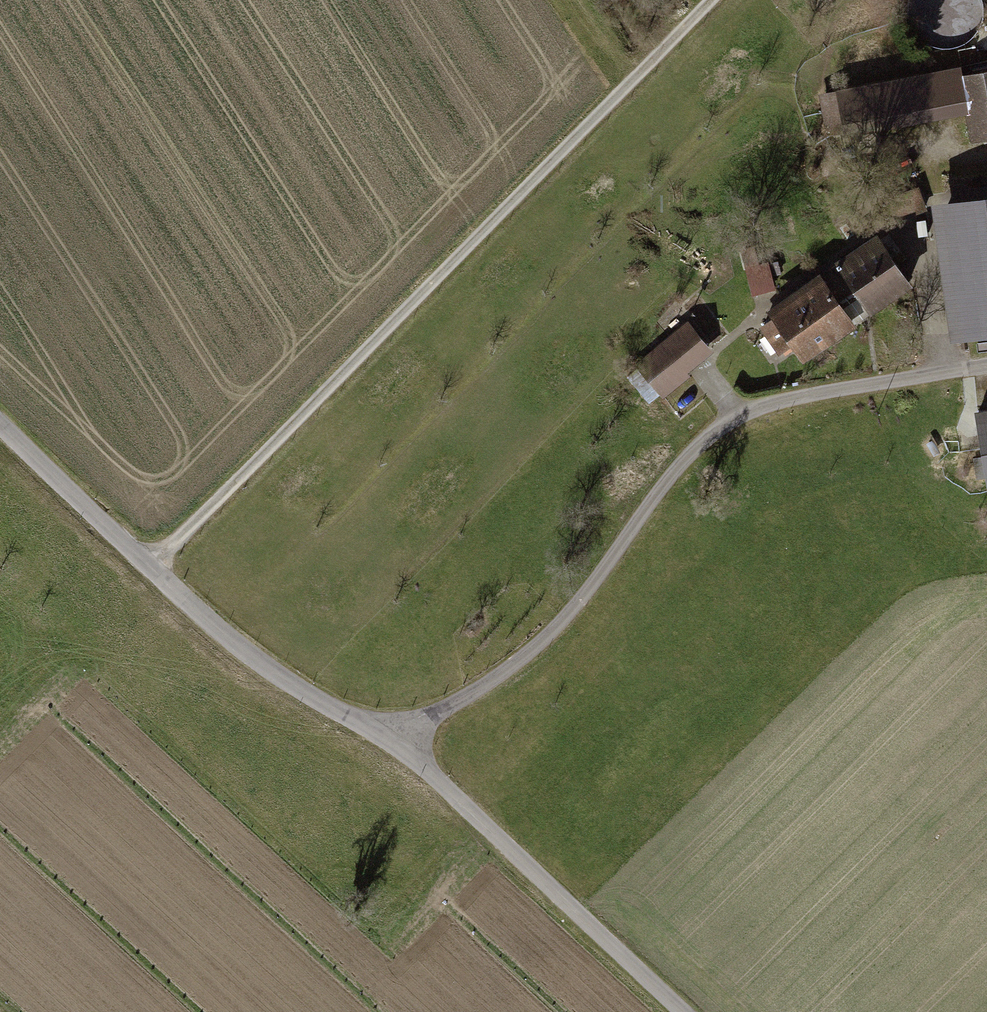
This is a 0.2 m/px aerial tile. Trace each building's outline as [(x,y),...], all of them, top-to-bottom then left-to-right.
[(836,91),(844,139),(966,119),(972,151),(986,149),(986,66),(836,91)] [(960,337),(986,333),(986,176),(937,184),(960,337)] [(875,241),(840,267),(879,320),(914,294),(875,241)] [(840,267),(804,294),(843,346),(879,320),(840,267)] [(804,294),(768,320),(807,372),(843,346),(804,294)] [(633,370),(659,401),(711,357),(685,326),(633,370)] [(977,410),(986,469),(986,409),(977,410)]
